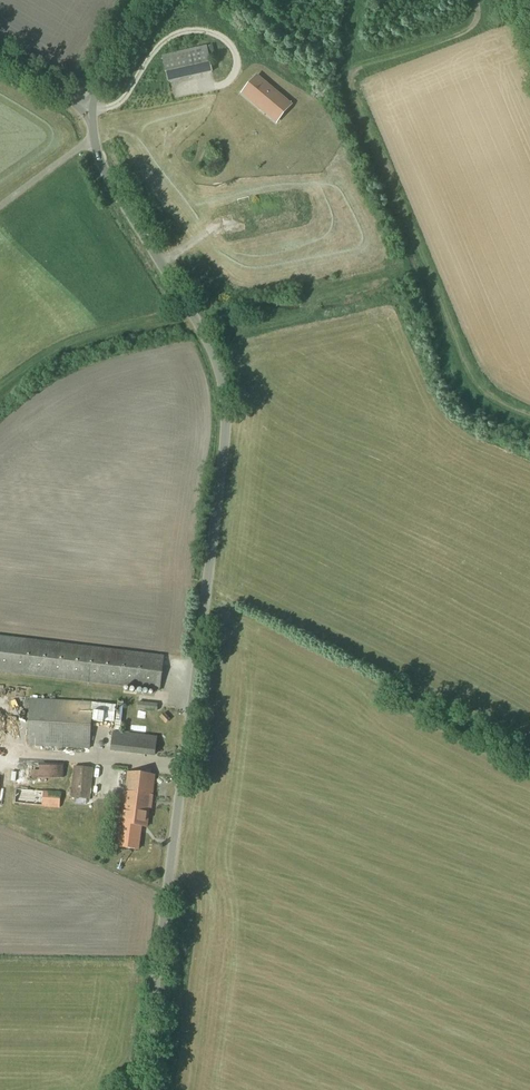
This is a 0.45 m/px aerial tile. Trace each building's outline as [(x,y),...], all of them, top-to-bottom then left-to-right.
[(168,81),(212,72),(206,46),(163,55),(168,81)] [(270,101),(242,79),(228,97),(257,119),(270,101)] [(299,246),(310,244),(307,229),(296,231),(299,246)] [(160,691),(165,655),(0,637),(0,673),(160,692),(160,691)] [(92,718),(93,702),(30,698),(27,746),(90,750),(92,718)] [(93,702),(92,718),(114,720),(116,704),(93,702)] [(157,711),(158,704),(138,702),(137,709),(157,711)] [(130,716),(130,723),(146,725),(147,717),(130,716)] [(155,757),(158,736),(113,731),(111,751),(155,757)] [(37,777),(61,776),(61,764),(36,766),(37,777)] [(33,765),(25,765),(25,774),(33,774),(33,765)] [(90,799),(92,781),(93,768),(73,766),(71,797),(73,798),(90,799)] [(155,774),(128,771),(121,824),(120,824),(118,848),(139,850),(142,827),(147,827),(149,809),(151,810),(155,774)] [(60,808),(61,793),(16,788),(14,804),(60,808)]
